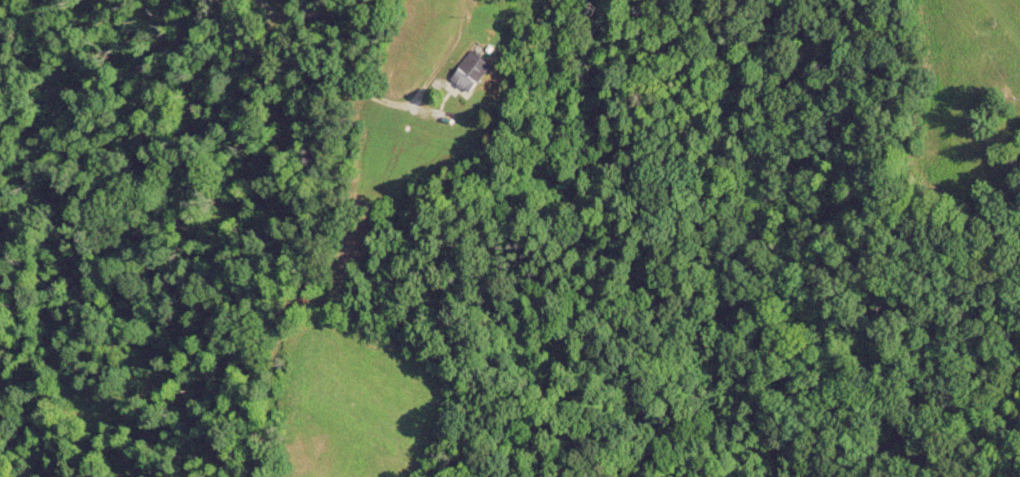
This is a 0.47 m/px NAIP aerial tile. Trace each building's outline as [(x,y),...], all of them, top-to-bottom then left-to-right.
[(466,93),(486,66),(466,51),(446,78),(466,93)]
